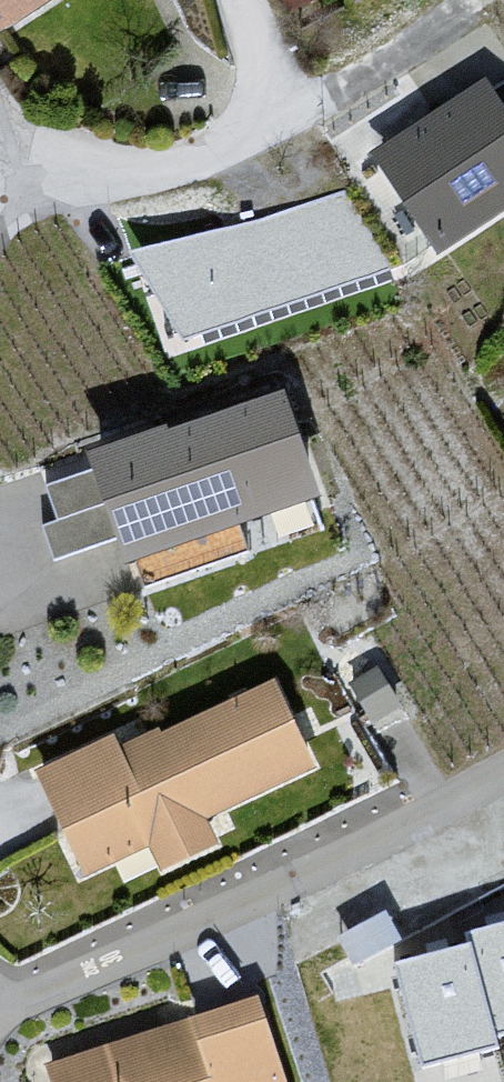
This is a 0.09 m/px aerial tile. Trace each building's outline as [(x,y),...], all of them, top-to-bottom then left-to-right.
[(44,0),(0,0),(0,30),(44,0)] [(440,242),(503,200),(503,120),(485,92),(385,158),(439,240),(440,242)] [(394,274),(346,190),(125,249),(183,338),(394,274)] [(311,492),(294,442),(280,403),(102,465),(102,467),(46,486),(58,521),(43,526),(55,561),(127,536),(146,588),(249,552),(237,517),(311,492)] [(377,670),(353,685),(373,718),(397,704),(377,670)] [(44,775),(69,829),(89,819),(108,859),(153,837),(166,863),(211,842),(198,816),(309,763),(272,687),(123,758),(115,741),(44,775)] [(476,946),(396,966),(423,1067),(503,1046),(503,1044),(501,1033),(503,1032),(503,918),(471,927),(476,946)] [(270,1055),(214,1075),(201,1036),(146,1056),(140,1040),(52,1069),(57,1081),(279,1081),(270,1055)]
